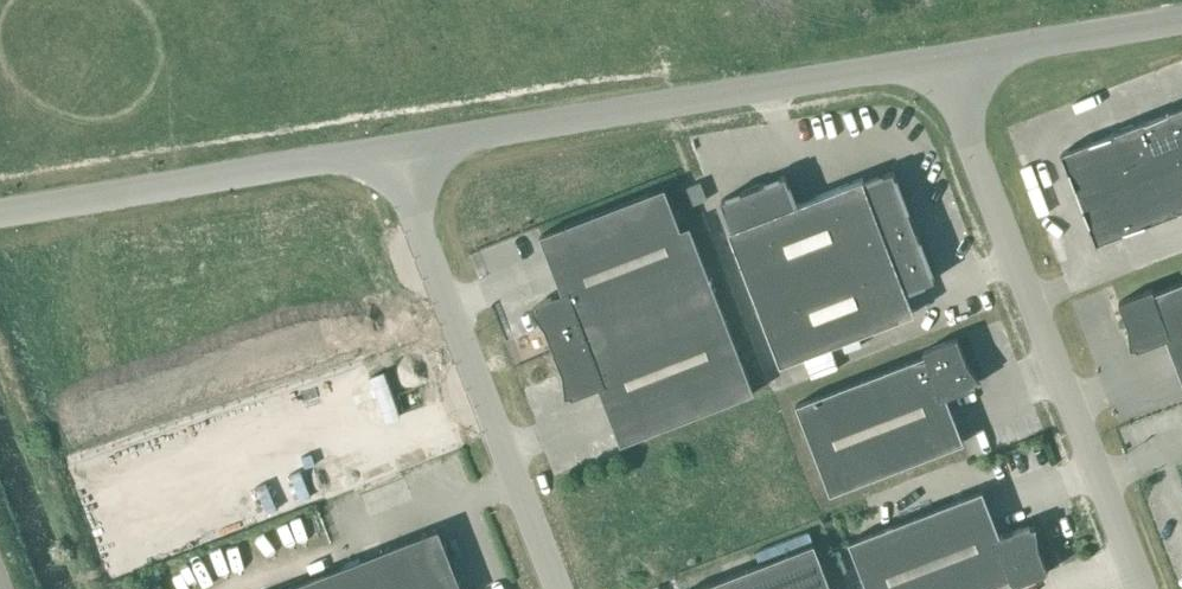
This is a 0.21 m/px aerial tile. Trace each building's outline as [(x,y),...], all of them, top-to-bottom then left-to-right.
[(1060,152),(1095,243),(1181,210),(1181,105),(1060,152)] [(906,290),(934,279),(893,171),(864,182),(862,178),(796,204),(785,175),(720,200),(732,229),(728,230),(780,364),(914,312),(906,290)] [(700,181),(687,186),(693,204),(707,199),(700,181)] [(621,444),(754,392),(690,225),(681,228),(665,187),(540,235),(562,292),(544,299),(532,308),(545,327),(562,373),(565,395),(580,393),(598,386),(621,444)] [(1154,293),(1152,288),(1118,301),(1127,325),(1130,347),(1136,347),(1137,349),(1166,338),(1181,379),(1181,282),(1154,293)] [(924,354),(795,404),(830,494),(964,442),(946,396),(975,385),(974,382),(979,379),(966,360),(957,337),(923,350),(924,354)] [(387,424),(400,419),(391,396),(393,395),(392,392),(390,393),(383,375),(370,380),(387,424)] [(849,541),(867,588),(991,588),(1012,581),(1014,585),(1047,572),(1039,548),(1036,526),(1030,526),(1029,524),(1000,535),(982,489),(849,541)] [(439,528),(281,588),(462,588),(439,528)] [(814,542),(691,588),(832,588),(814,542)]
